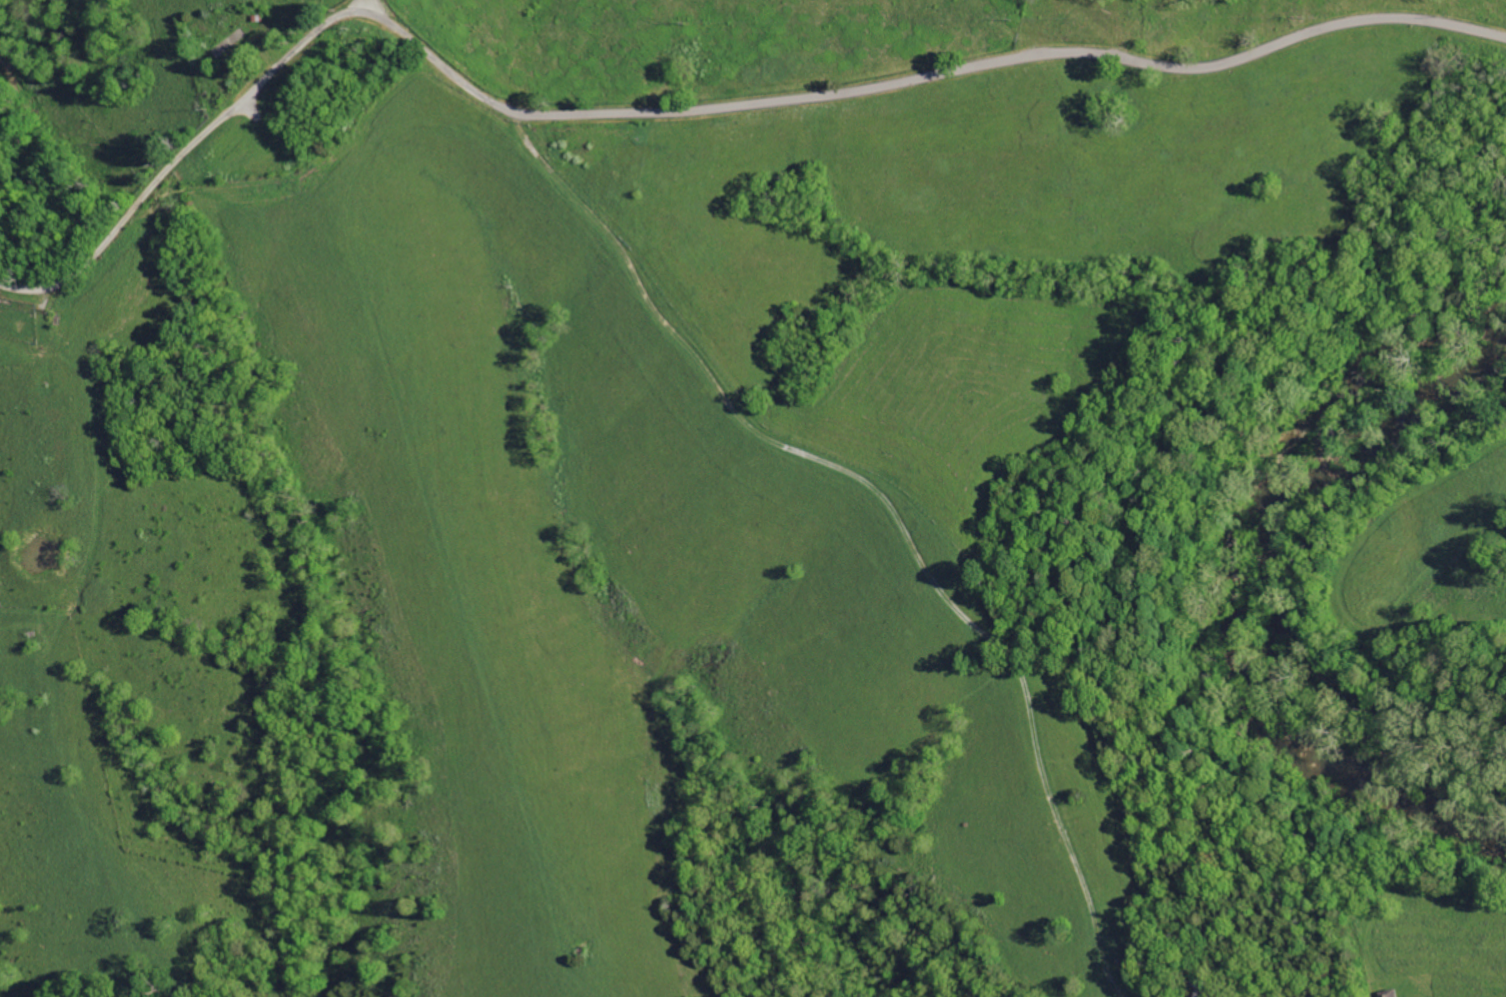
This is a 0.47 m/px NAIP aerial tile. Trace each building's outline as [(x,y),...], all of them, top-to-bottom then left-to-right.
[(236,35),(232,31),(241,24),(251,36),(220,61),(214,52),(236,35)]
